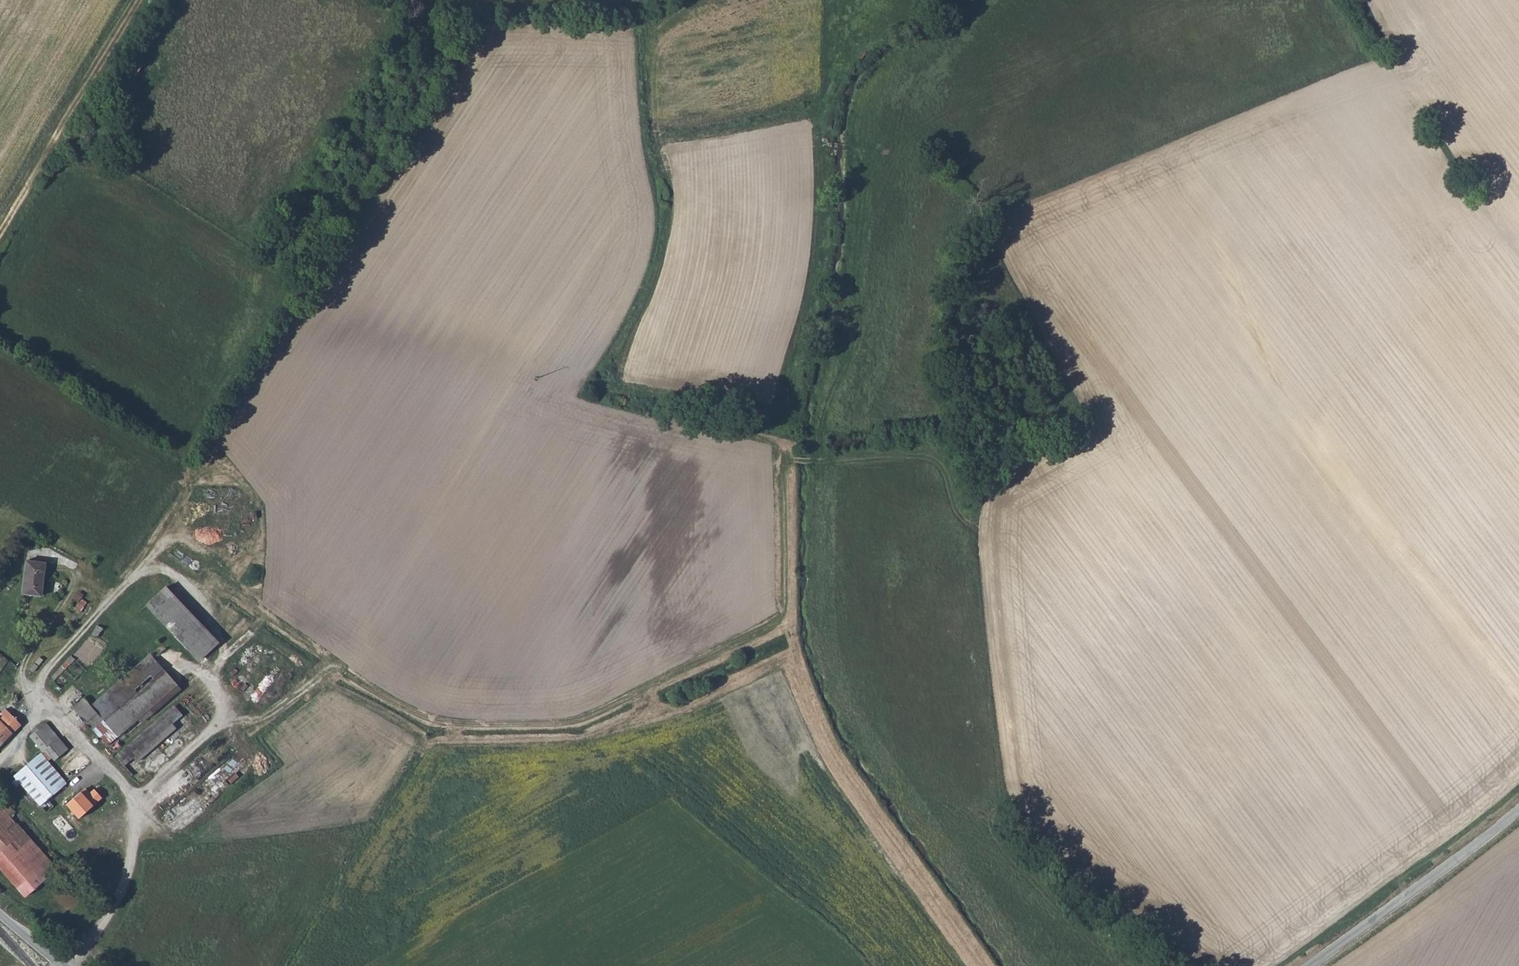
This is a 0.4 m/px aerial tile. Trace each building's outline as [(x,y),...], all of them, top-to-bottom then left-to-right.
[(43,561),(22,559),(18,596),(39,598),(43,561)] [(170,570),(151,588),(149,589),(202,644),(216,631),(222,625),(170,570)] [(120,724),(160,683),(173,669),(142,639),(103,678),(88,693),(100,705),(116,721),(120,724)] [(71,696),(90,715),(100,705),(88,693),(81,686),(71,696)] [(127,752),(181,697),(172,687),(117,742),(127,752)] [(8,706),(3,701),(0,704),(0,732),(17,715),(8,706)] [(106,731),(116,721),(100,705),(90,715),(106,731)] [(39,718),(37,720),(29,729),(43,741),(38,747),(36,745),(19,763),(22,767),(20,770),(27,777),(30,773),(50,791),(66,774),(46,755),(51,750),(55,753),(65,740),(39,718)] [(50,791),(64,804),(83,821),(116,784),(83,754),(66,774),(50,791)] [(13,826),(22,818),(9,802),(13,797),(5,790),(0,794),(0,838),(13,826)] [(0,838),(0,850),(29,825),(22,818),(13,826),(0,838)] [(0,850),(0,856),(25,885),(57,856),(29,825),(0,850)]
